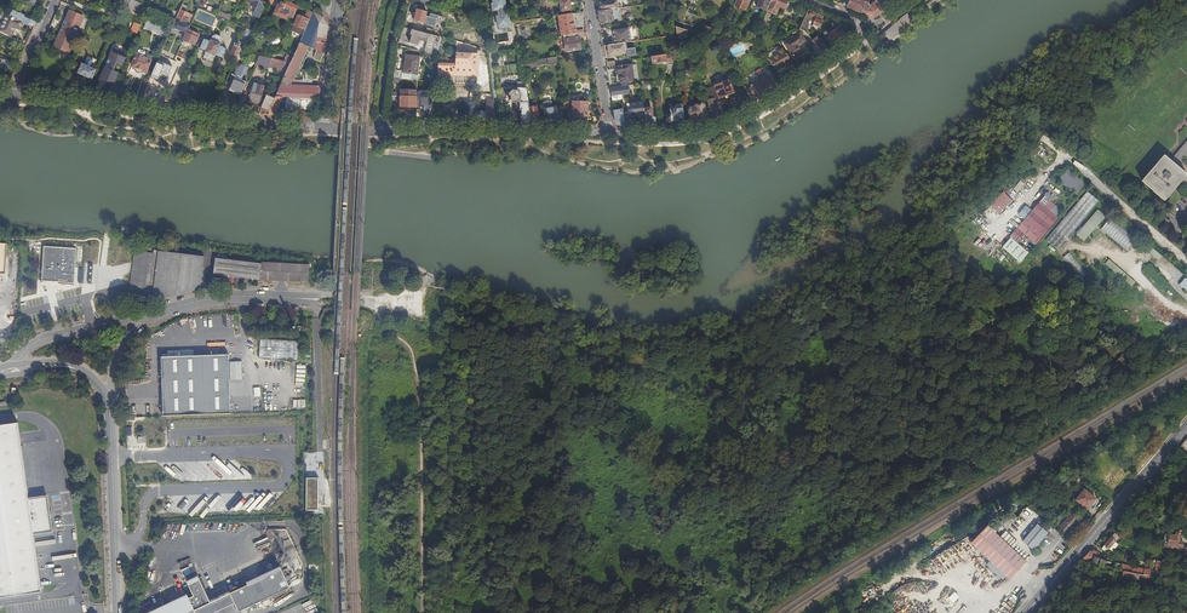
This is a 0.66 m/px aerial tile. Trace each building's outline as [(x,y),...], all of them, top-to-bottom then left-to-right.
[(132,0),(112,0),(119,3),(119,4),(123,6),(123,7),(126,8),(130,10),(133,11),(133,10),(138,12),(142,4),(132,0)] [(265,7),(263,7),(266,0),(248,0),(251,1),(251,3),(251,14),(260,18),(265,7)] [(284,0),(283,2),(281,2),(280,5),(279,7),(280,8),(278,15),(287,19),(288,16),(293,18),(298,6),(284,0)] [(510,33),(510,32),(509,23),(510,20),(509,14),(506,15),(505,9),(506,9),(505,0),(493,0),(495,10),(494,11),(495,17),(493,17),(496,35),(510,33)] [(562,12),(572,11),(570,0),(560,0),(562,12)] [(620,0),(607,0),(607,2),(598,4),(599,12),(614,9),(617,9),(616,2),(620,1),(620,0)] [(734,6),(745,11),(750,0),(737,0),(734,6)] [(770,1),(768,0),(760,0),(757,7),(766,11),(770,1)] [(785,0),(771,0),(770,1),(766,11),(775,15),(779,7),(784,9),(784,7),(786,8),(787,8),(788,4),(788,3),(787,2),(787,1),(785,0)] [(847,8),(854,10),(861,13),(865,2),(866,2),(862,0),(851,0),(850,1),(847,8)] [(861,13),(867,16),(876,15),(887,6),(895,0),(878,0),(877,1),(878,3),(871,10),(867,8),(869,4),(865,2),(861,13)] [(280,5),(279,4),(278,4),(274,14),(286,20),(287,19),(278,15),(280,8),(279,7),(280,5)] [(190,26),(191,24),(187,22),(188,19),(188,18),(189,14),(186,13),(187,11),(181,9),(178,16),(177,19),(176,19),(179,21),(190,26)] [(433,14),(417,9),(414,21),(428,25),(430,19),(431,20),(433,14)] [(614,9),(599,12),(600,18),(604,18),(604,22),(614,21),(614,20),(618,19),(616,11),(614,11),(614,9)] [(23,22),(34,27),(36,22),(25,18),(26,16),(17,12),(12,10),(10,16),(23,22)] [(818,14),(808,10),(800,30),(805,32),(809,36),(813,26),(818,14)] [(303,28),(306,30),(313,13),(309,11),(306,18),(298,15),(292,30),(301,34),(303,28)] [(287,72),(284,80),(293,80),(318,81),(319,75),(301,70),(307,56),(305,55),(309,47),(317,51),(315,54),(315,59),(321,62),(324,53),(325,54),(328,27),(324,18),(323,18),(313,13),(306,30),(292,63),(291,63),(284,62),(282,70),(287,72)] [(23,22),(10,16),(7,14),(0,30),(12,35),(16,27),(20,29),(23,22)] [(575,30),(572,14),(558,16),(560,26),(562,26),(563,31),(561,31),(561,35),(559,35),(559,37),(577,34),(576,30),(575,30)] [(823,17),(818,14),(813,26),(817,31),(818,27),(820,28),(822,22),(821,22),(823,17)] [(170,24),(150,15),(144,28),(164,37),(170,24)] [(912,20),(908,15),(885,34),(889,39),(891,37),(912,20)] [(60,36),(58,42),(72,48),(76,40),(79,42),(82,35),(77,32),(80,26),(79,25),(79,26),(68,21),(67,20),(64,27),(65,28),(64,30),(66,31),(65,35),(62,36),(60,36)] [(188,30),(190,26),(179,21),(178,23),(175,22),(171,32),(174,34),(176,29),(186,34),(185,34),(184,34),(182,38),(183,39),(184,40),(183,41),(195,46),(199,36),(199,35),(188,30)] [(136,35),(141,25),(135,22),(130,32),(136,35)] [(705,33),(713,36),(716,30),(700,25),(697,35),(704,36),(705,33)] [(414,30),(403,27),(401,34),(400,38),(408,41),(409,37),(412,37),(414,30)] [(611,36),(613,45),(625,43),(630,42),(630,40),(634,39),(632,27),(613,30),(614,35),(611,36)] [(688,31),(676,27),(678,38),(689,37),(688,31)] [(845,39),(847,37),(842,31),(839,27),(833,31),(841,42),(845,39)] [(838,44),(841,42),(833,31),(827,35),(835,46),(838,44)] [(588,37),(587,32),(577,34),(559,37),(560,40),(564,39),(566,52),(581,50),(579,38),(588,37)] [(800,34),(784,44),(795,60),(802,55),(797,47),(805,41),(800,34)] [(207,60),(206,61),(210,63),(210,61),(213,62),(216,55),(223,58),(227,49),(220,46),(222,41),(221,37),(216,35),(213,37),(211,42),(204,39),(200,48),(207,51),(204,58),(207,60)] [(673,36),(671,36),(666,37),(668,48),(672,47),(673,54),(675,53),(673,36)] [(817,37),(813,41),(824,54),(829,51),(817,37)] [(451,44),(439,41),(436,52),(448,55),(451,44)] [(72,48),(58,42),(56,45),(71,51),(72,48)] [(238,57),(242,48),(242,47),(240,46),(241,44),(240,43),(238,42),(236,42),(235,44),(236,45),(232,54),(238,57)] [(470,54),(470,45),(457,42),(457,54),(470,54)] [(613,45),(604,46),(606,56),(625,53),(624,47),(626,47),(625,43),(613,45)] [(793,64),(783,49),(781,50),(779,46),(766,55),(779,73),(793,64)] [(423,53),(407,48),(405,73),(418,75),(420,57),(423,57),(423,53)] [(112,52),(106,67),(106,68),(101,80),(117,82),(121,73),(115,70),(118,63),(124,65),(127,58),(112,52)] [(153,57),(145,54),(144,57),(137,54),(132,67),(147,73),(152,59),(153,57)] [(470,54),(457,54),(457,62),(456,65),(476,66),(476,56),(470,56),(470,54)] [(666,61),(665,55),(651,57),(652,63),(666,61)] [(260,56),(256,65),(269,70),(270,68),(272,59),(260,56)] [(282,61),(275,59),(272,59),(270,68),(280,70),(282,61)] [(737,61),(732,64),(738,75),(743,72),(737,61)] [(476,66),(456,65),(438,63),(438,73),(449,74),(477,75),(477,66),(476,66)] [(97,70),(83,64),(78,73),(93,80),(97,70)] [(634,81),(631,64),(616,67),(617,75),(620,74),(621,83),(634,81)] [(402,71),(395,70),(394,78),(402,79),(402,71)] [(761,98),(769,93),(768,91),(775,86),(768,77),(762,81),(760,79),(754,84),(752,84),(750,85),(750,87),(751,89),(747,91),(745,87),(744,88),(752,103),(761,98)] [(236,78),(230,91),(241,96),(247,83),(236,78)] [(270,112),(268,115),(275,115),(283,97),(285,97),(285,99),(286,99),(285,108),(300,109),(302,98),(319,99),(320,93),(320,87),(291,85),(293,80),(284,80),(275,99),(270,112)] [(67,81),(62,93),(71,94),(70,85),(71,82),(67,81)] [(707,85),(709,89),(712,97),(718,95),(719,98),(734,93),(729,81),(715,86),(713,83),(707,85)] [(522,124),(532,124),(529,108),(525,82),(518,82),(518,88),(518,90),(513,90),(509,94),(509,99),(512,102),(517,102),(519,101),(521,103),(520,110),(522,110),(522,112),(520,114),(520,118),(522,120),(522,124)] [(249,101),(260,104),(265,87),(253,84),(249,101)] [(115,85),(110,98),(117,99),(122,88),(115,85)] [(630,94),(629,86),(610,88),(612,97),(630,94)] [(417,92),(401,92),(400,109),(416,109),(417,92)] [(176,95),(172,105),(179,106),(182,99),(180,96),(177,94),(176,95)] [(630,94),(612,97),(612,102),(621,100),(622,105),(628,104),(629,115),(624,115),(625,127),(631,127),(635,127),(634,124),(633,117),(631,104),(630,94)] [(167,96),(163,104),(168,105),(172,105),(176,95),(172,95),(167,96)] [(265,101),(261,108),(270,112),(275,99),(273,98),(272,101),(265,98),(265,101)] [(220,99),(215,110),(222,111),(226,102),(220,99)] [(487,123),(496,123),(493,100),(488,100),(487,123)] [(588,102),(573,102),(572,118),(588,118),(588,102)] [(645,116),(644,109),(643,102),(631,104),(633,117),(645,116)] [(713,122),(719,119),(715,103),(708,104),(712,118),(713,122)] [(712,118),(708,104),(695,107),(695,108),(689,109),(694,127),(701,125),(708,123),(707,119),(712,118)] [(426,121),(432,121),(433,105),(430,105),(430,107),(429,107),(429,111),(424,111),(424,121),(426,121)] [(684,121),(683,108),(682,105),(676,106),(677,108),(670,109),(670,115),(666,116),(667,123),(671,123),(671,125),(670,128),(675,128),(680,128),(680,122),(684,121)] [(541,125),(546,125),(545,117),(539,117),(537,107),(529,108),(532,124),(541,125)] [(546,125),(559,125),(556,108),(544,110),(545,117),(546,125)] [(654,128),(657,128),(655,118),(652,118),(651,108),(644,109),(645,116),(646,124),(647,127),(654,128)] [(623,110),(614,111),(614,115),(615,122),(621,127),(625,127),(624,115),(623,110)] [(1142,178),(1165,199),(1175,188),(1186,176),(1162,156),(1142,178)] [(1077,196),(1086,185),(1068,169),(1058,180),(1077,196)] [(1035,244),(1057,219),(1048,211),(1053,205),(1050,201),(1053,197),(1048,192),(1047,193),(1045,192),(1043,194),(1044,196),(1031,211),(1026,206),(1019,214),(1025,219),(1010,237),(1014,240),(1021,232),(1035,244)] [(1056,250),(1095,206),(1091,202),(1094,199),(1087,192),(1045,240),(1056,250)] [(997,213),(1010,202),(1003,194),(990,205),(997,213)] [(1062,213),(1053,205),(1048,211),(1057,219),(1062,213)] [(1093,230),(1104,216),(1098,211),(1086,224),(1093,230)] [(1110,218),(1101,229),(1126,250),(1135,240),(1110,218)] [(1002,248),(1020,263),(1028,254),(1010,238),(1002,248)] [(1145,247),(1159,260),(1162,257),(1148,244),(1145,247)] [(77,250),(45,248),(42,283),(75,285),(77,250)] [(183,297),(200,294),(204,258),(160,254),(159,257),(137,254),(131,299),(152,301),(157,302),(183,297)] [(259,280),(261,265),(215,259),(215,275),(259,280)] [(261,263),(261,265),(259,280),(308,283),(310,266),(261,263)] [(163,415),(230,413),(230,404),(228,355),(194,355),(162,357),(163,415)] [(0,425),(0,598),(43,592),(34,534),(53,531),(48,496),(29,499),(18,423),(0,425)] [(1186,452),(1186,451),(1181,446),(1178,450),(1184,455),(1186,452)] [(1175,460),(1167,469),(1177,478),(1185,470),(1175,460)] [(307,477),(307,510),(318,510),(318,477),(307,477)] [(1075,499),(1086,509),(1095,499),(1084,489),(1075,499)] [(1174,503),(1169,500),(1164,509),(1169,512),(1174,503)] [(1058,526),(1066,533),(1079,518),(1070,511),(1058,526)] [(1034,551),(1049,533),(1037,524),(1022,542),(1034,551)] [(987,525),(978,535),(970,544),(995,569),(992,573),(1001,580),(1004,577),(1009,581),(1019,570),(1025,563),(1022,560),(1026,555),(1016,545),(1011,551),(1009,549),(1011,546),(987,525)] [(1182,547),(1183,542),(1179,541),(1180,537),(1180,534),(1176,533),(1176,531),(1171,530),(1170,532),(1167,531),(1167,534),(1165,533),(1164,543),(1165,543),(1165,546),(1179,549),(1179,547),(1182,547)] [(1121,536),(1115,533),(1111,537),(1116,541),(1121,536)] [(1116,541),(1111,537),(1104,545),(1105,545),(1108,548),(1110,549),(1115,542),(1116,541)] [(1118,545),(1115,542),(1110,549),(1112,551),(1118,545)] [(1102,556),(1091,551),(1084,559),(1104,567),(1106,561),(1101,559),(1102,556)] [(1160,578),(1163,561),(1158,560),(1156,569),(1157,571),(1157,572),(1145,569),(1116,564),(1115,569),(1123,570),(1153,576),(1160,578)] [(291,590),(280,566),(246,581),(248,585),(230,593),(234,603),(238,612),(270,597),(273,603),(291,590)] [(1153,576),(1123,570),(1123,577),(1146,581),(1146,579),(1152,581),(1153,576)] [(145,612),(203,612),(200,608),(211,603),(198,575),(187,580),(194,596),(189,597),(187,593),(145,612)] [(200,608),(203,612),(213,612),(234,603),(230,593),(211,603),(200,608)]
